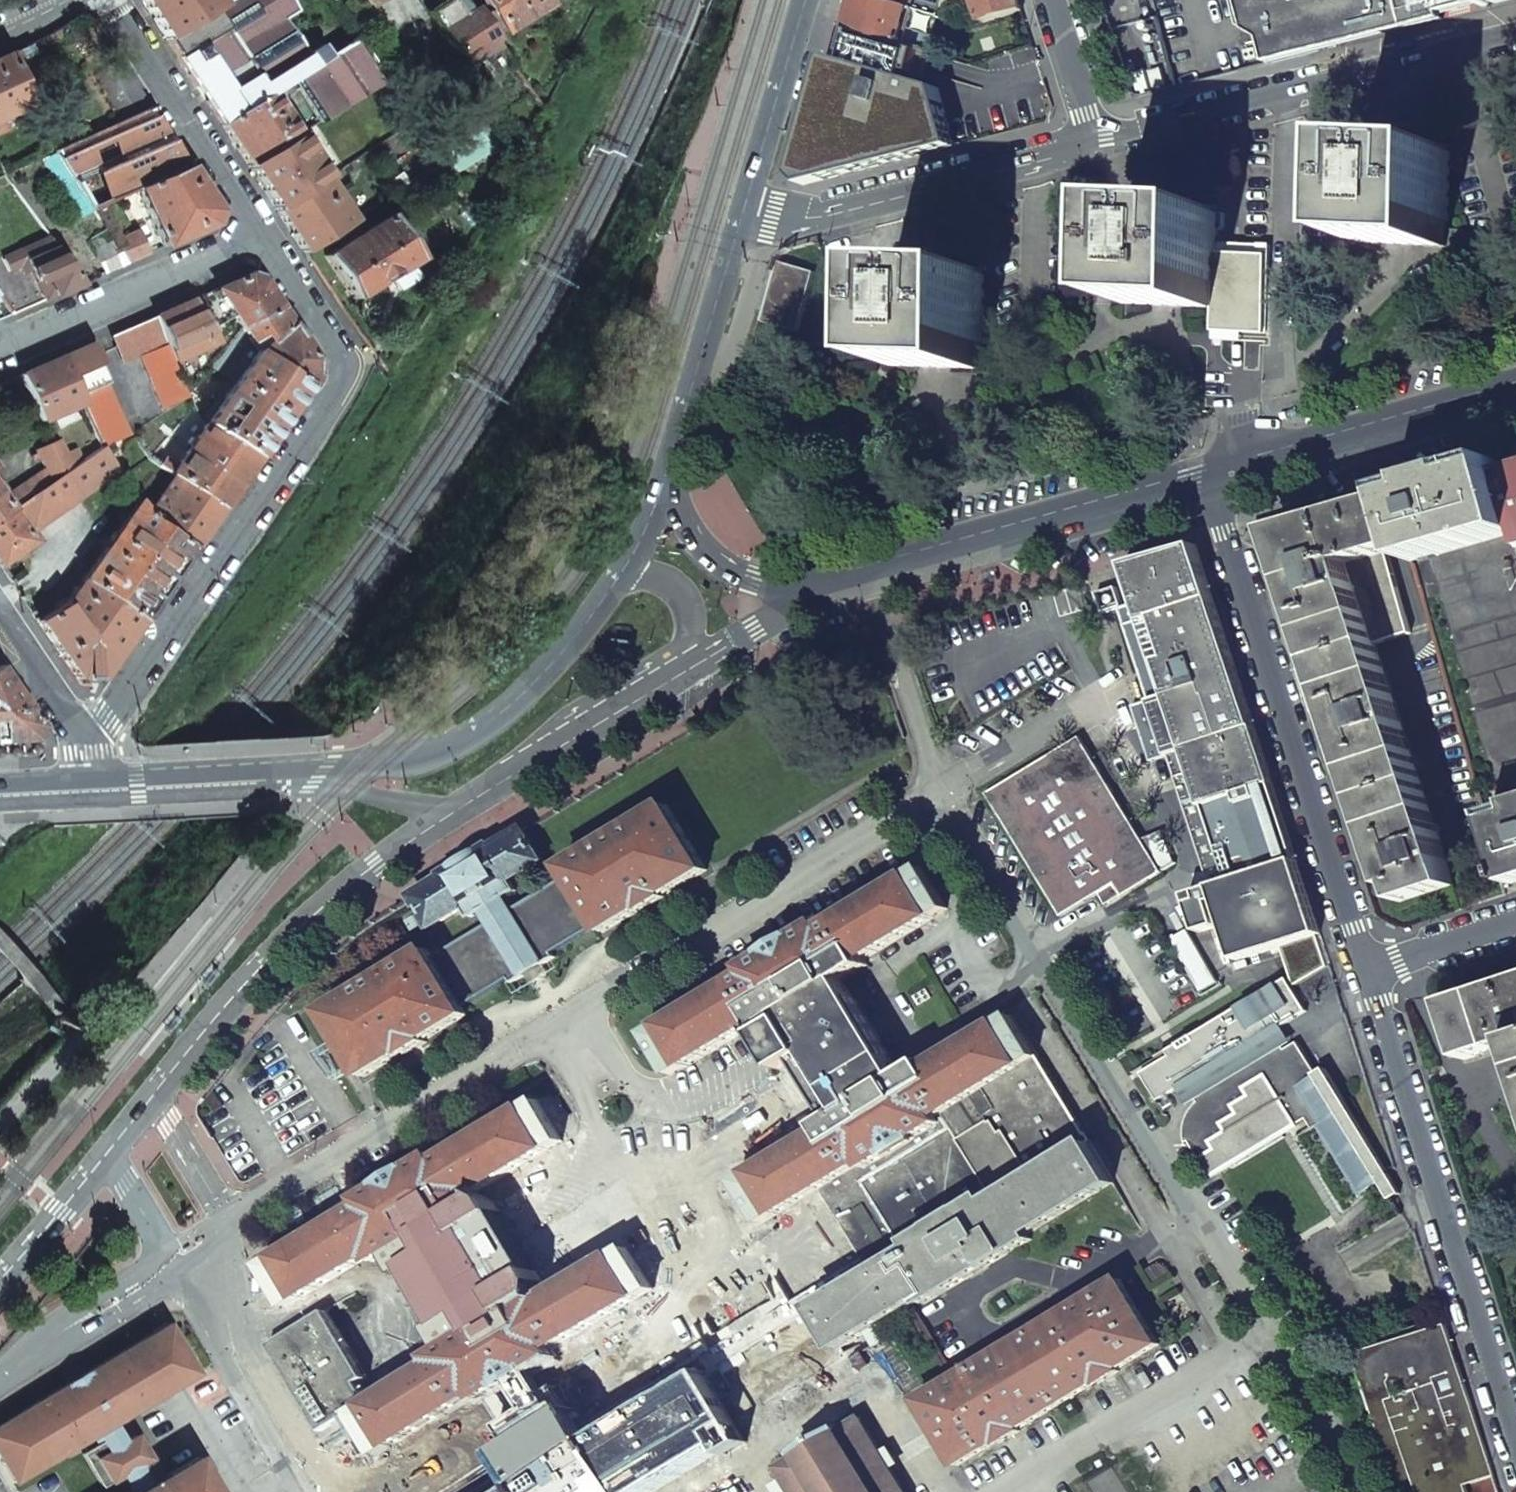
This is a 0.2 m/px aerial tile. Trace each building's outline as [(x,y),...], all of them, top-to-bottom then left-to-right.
[(164,39),(217,6),(214,0),(139,0),(149,15),(164,39)] [(220,124),(269,93),(289,80),(353,39),(327,0),(226,0),(217,6),(164,39),(192,81),(220,124)] [(458,60),(492,39),(472,8),(467,12),(461,2),(459,0),(444,0),(427,12),(458,60)] [(501,33),(543,6),(539,0),(480,0),(486,9),(501,33)] [(851,30),(904,45),(908,31),(914,11),(874,0),(859,0),(851,30)] [(914,11),(943,20),(946,10),(949,0),(874,0),(914,11)] [(946,10),(973,0),(949,0),(946,10)] [(984,23),(1023,11),(1019,0),(976,0),(984,22),(984,23)] [(1272,64),(1515,1),(1515,0),(1255,0),(1272,64)] [(904,45),(851,30),(846,45),(845,45),(840,60),(828,57),(794,174),(804,185),(956,147),(941,88),(922,82),(931,53),(904,45)] [(908,31),(904,45),(931,53),(937,54),(942,40),(908,31)] [(289,80),(316,122),(380,81),(353,39),(289,80)] [(458,60),(465,69),(485,56),(497,48),(492,39),(458,60)] [(485,56),(496,74),(510,66),(497,48),(485,56)] [(2,123),(18,116),(15,112),(29,105),(18,80),(7,54),(0,58),(0,119),(2,123)] [(150,109),(118,59),(94,75),(122,121),(150,109)] [(233,146),(247,167),(295,135),(269,93),(220,124),(233,146)] [(122,121),(52,152),(53,153),(91,210),(136,189),(187,166),(172,142),(150,109),(122,121)] [(261,189),(274,210),(323,179),(312,162),(314,161),(312,156),(310,158),(295,135),(247,167),(261,189)] [(1449,150),(1359,147),(1356,244),(1446,247),(1446,239),(1447,231),(1449,150)] [(148,214),(163,247),(211,226),(216,211),(205,195),(187,166),(136,189),(146,210),(141,212),(144,216),(148,214)] [(288,231),(301,252),(350,221),(323,179),(274,210),(288,231)] [(1213,308),(1216,254),(1216,243),(1217,211),(1127,208),(1123,305),(1211,308),(1213,308)] [(324,257),(351,299),(415,258),(387,215),(324,257)] [(114,241),(128,262),(149,253),(139,230),(114,241)] [(20,251),(42,300),(77,285),(79,284),(48,238),(20,251)] [(1211,308),(1211,332),(1218,332),(1266,334),(1269,246),(1259,245),(1259,255),(1216,254),(1213,308),(1211,308)] [(20,251),(0,260),(0,298),(11,314),(42,300),(20,251)] [(778,263),(761,322),(797,333),(814,273),(778,263)] [(893,270),(890,367),(921,368),(980,370),(984,273),(893,270)] [(233,317),(240,328),(278,308),(264,287),(260,281),(245,276),(215,290),(233,317)] [(215,290),(192,300),(214,340),(225,334),(226,327),(223,322),(233,317),(215,290)] [(170,358),(171,362),(215,342),(214,340),(192,300),(154,317),(165,345),(170,358)] [(255,352),(288,324),(280,311),(278,308),(240,328),(255,352)] [(110,336),(122,363),(140,356),(165,345),(154,317),(110,336)] [(255,352),(304,386),(311,375),(312,361),(294,334),(288,324),(255,352)] [(209,366),(233,383),(255,352),(240,328),(209,366)] [(787,367),(794,342),(782,339),(775,364),(787,367)] [(107,383),(92,347),(90,345),(62,357),(63,360),(79,396),(100,386),(107,383)] [(165,345),(140,356),(146,368),(147,368),(168,358),(170,358),(165,345)] [(205,423),(254,457),(287,410),(304,386),(255,352),(233,383),(205,423)] [(19,376),(39,421),(49,417),(82,402),(79,396),(63,360),(62,357),(19,376)] [(168,358),(147,368),(153,379),(171,372),(173,371),(168,358)] [(153,379),(150,381),(155,393),(176,385),(171,372),(153,379)] [(176,385),(155,393),(162,408),(183,399),(176,385)] [(82,402),(95,434),(116,424),(100,386),(79,396),(82,402)] [(96,434),(102,447),(126,436),(120,423),(96,434)] [(172,475),(219,508),(236,482),(254,457),(205,423),(193,440),(190,438),(186,443),(190,446),(175,467),(170,474),(172,475)] [(2,497),(11,510),(71,469),(63,453),(59,441),(35,451),(38,459),(6,481),(13,490),(2,497)] [(77,498),(116,471),(100,448),(81,462),(71,469),(11,510),(0,517),(0,565),(35,543),(37,546),(41,543),(32,529),(77,498)] [(63,453),(71,469),(81,462),(74,448),(63,453)] [(172,464),(164,458),(159,466),(170,474),(175,467),(172,464)] [(1411,563),(1413,562),(1515,533),(1515,523),(1501,473),(1497,460),(1417,483),(1417,486),(1391,493),(1408,549),(1411,563)] [(1514,464),(1508,465),(1505,471),(1506,472),(1501,473),(1515,523),(1515,463),(1514,464)] [(153,522),(190,548),(194,542),(219,508),(172,475),(145,513),(149,520),(153,522)] [(1259,546),(1313,714),(1333,708),(1353,770),(1382,863),(1389,887),(1396,886),(1401,903),(1454,887),(1376,645),(1411,634),(1389,555),(1408,549),(1391,493),(1390,490),(1277,521),(1283,539),(1259,546)] [(11,510),(2,497),(0,494),(0,517),(11,510)] [(77,576),(82,579),(139,621),(148,607),(190,548),(153,522),(149,520),(145,513),(137,501),(85,575),(80,572),(77,576)] [(1494,786),(1515,780),(1515,533),(1413,562),(1424,601),(1440,597),(1494,786)] [(1321,934),(1307,893),(1273,785),(1254,727),(1195,546),(1125,565),(1132,585),(1138,604),(1121,610),(1151,702),(1135,708),(1152,763),(1170,757),(1177,778),(1207,874),(1226,868),(1230,880),(1213,886),(1214,888),(1200,893),(1200,892),(1186,896),(1197,932),(1219,926),(1213,907),(1220,905),(1224,919),(1237,959),(1321,934)] [(139,621),(82,579),(67,601),(36,622),(75,679),(97,680),(104,671),(139,621)] [(968,584),(950,590),(952,596),(970,591),(968,584)] [(36,727),(0,674),(0,742),(31,741),(36,727)] [(1316,725),(1333,776),(1353,770),(1333,708),(1313,714),(1316,725)] [(989,796),(1063,918),(1101,895),(1117,886),(1125,899),(1165,875),(1082,739),(989,796)] [(1510,885),(1515,883),(1515,805),(1514,805),(1515,809),(1488,816),(1510,885)] [(637,824),(566,868),(569,874),(555,882),(586,932),(600,924),(605,932),(646,907),(647,909),(666,897),(666,895),(707,871),(669,806),(637,824)] [(491,849),(458,869),(446,876),(447,879),(416,897),(433,927),(465,907),(471,917),(482,911),(490,923),(434,958),(464,1007),(510,979),(512,982),(555,955),(553,952),(586,932),(555,882),(512,909),(505,897),(516,890),(510,879),(541,860),(524,832),(492,851),(491,849)] [(647,1035),(673,1076),(756,1025),(760,1031),(842,981),(843,980),(846,983),(858,976),(855,973),(868,965),(864,960),(948,908),(925,868),(823,929),(820,923),(745,968),(748,974),(647,1035)] [(1117,886),(1101,895),(1109,909),(1125,899),(1117,886)] [(428,951),(326,1013),(365,1077),(406,1052),(407,1054),(427,1042),(426,1040),(468,1014),(464,1007),(428,951)] [(758,1031),(789,1082),(816,1127),(900,1076),(889,1058),(889,1055),(856,1000),(853,999),(842,981),(760,1031),(758,1031)] [(1230,1169),(1309,1120),(1315,1130),(1318,1129),(1360,1198),(1383,1183),(1392,1178),(1331,1076),(1323,1081),(1301,1046),(1289,1053),(1286,1050),(1278,1035),(1286,1030),(1311,1015),(1292,982),(1179,1050),(1181,1054),(1167,1063),(1164,1059),(1142,1072),(1161,1105),(1182,1093),(1190,1088),(1199,1102),(1202,1107),(1195,1112),(1190,1120),(1188,1124),(1187,1133),(1188,1142),(1190,1146),(1192,1144),(1208,1170),(1225,1160),(1230,1169)] [(1446,1005),(1457,1038),(1464,1061),(1515,1044),(1515,982),(1446,1005)] [(736,1182),(760,1222),(816,1188),(862,1161),(865,1167),(940,1122),(936,1117),(1037,1056),(1013,1016),(928,1066),(925,1062),(913,1069),(911,1065),(899,1071),(901,1075),(900,1076),(816,1127),(820,1131),(736,1182)] [(1278,1035),(1286,1050),(1295,1045),(1286,1030),(1278,1035)] [(1179,1050),(1164,1059),(1167,1063),(1181,1054),(1179,1050)] [(940,1122),(984,1197),(988,1203),(1088,1143),(1090,1141),(1086,1134),(1084,1134),(1038,1056),(1037,1056),(936,1117),(940,1122)] [(1182,1093),(1191,1107),(1199,1102),(1190,1088),(1182,1093)] [(351,1415),(376,1456),(396,1444),(446,1414),(476,1396),(479,1400),(481,1399),(522,1374),(555,1354),(551,1349),(570,1338),(601,1319),(652,1288),(627,1247),(543,1299),(537,1288),(512,1303),(516,1307),(507,1312),(496,1294),(505,1288),(469,1231),(461,1236),(450,1217),(458,1212),(460,1216),(472,1209),(469,1204),(481,1197),(479,1194),(478,1192),(563,1141),(539,1100),(437,1161),(434,1156),(358,1202),(360,1207),(262,1266),(274,1285),(278,1292),(287,1307),(371,1257),(374,1263),(386,1255),(399,1277),(402,1275),(410,1269),(443,1323),(435,1329),(431,1331),(444,1352),(432,1359),(435,1364),(378,1398),(372,1402),(351,1415)] [(984,1197),(940,1122),(865,1167),(862,1161),(816,1188),(868,1275),(913,1248),(910,1242),(968,1207),(984,1197)] [(813,1309),(836,1349),(840,1346),(865,1332),(873,1346),(880,1342),(872,1327),(921,1298),(926,1307),(1034,1242),(1029,1233),(1113,1183),(1088,1143),(988,1203),(984,1197),(968,1207),(910,1242),(913,1248),(868,1275),(813,1309)] [(1225,1160),(1208,1170),(1213,1179),(1230,1169),(1225,1160)] [(1406,1202),(1392,1178),(1383,1183),(1397,1207),(1406,1202)] [(410,1269),(402,1275),(435,1329),(443,1323),(410,1269)] [(920,1402),(958,1466),(999,1442),(1000,1444),(1020,1432),(1018,1430),(1098,1382),(1099,1384),(1119,1372),(1118,1370),(1159,1345),(1121,1280),(920,1402)] [(252,1298),(257,1306),(278,1292),(274,1285),(252,1298)] [(287,1307),(278,1292),(257,1306),(266,1320),(287,1307)] [(271,1345),(323,1432),(351,1415),(372,1402),(369,1397),(360,1383),(368,1378),(328,1311),(271,1345)] [(194,1456),(148,1484),(137,1465),(148,1458),(134,1435),(123,1442),(111,1422),(195,1373),(165,1324),(0,1423),(0,1462),(12,1482),(96,1432),(101,1441),(81,1453),(101,1486),(121,1474),(129,1488),(122,1491),(215,1491),(194,1456)] [(1467,1485),(1495,1477),(1447,1326),(1356,1354),(1382,1434),(1378,1436),(1396,1491),(1469,1491),(1467,1485)] [(482,1477),(491,1491),(657,1491),(742,1440),(698,1367),(572,1443),(541,1391),(535,1395),(522,1374),(481,1399),(494,1420),(488,1423),(510,1460),(482,1477)] [(375,1393),(369,1397),(372,1402),(378,1398),(375,1393)] [(793,1491),(903,1491),(860,1420),(840,1431),(839,1429),(798,1454),(800,1457),(779,1469),(793,1491)]
